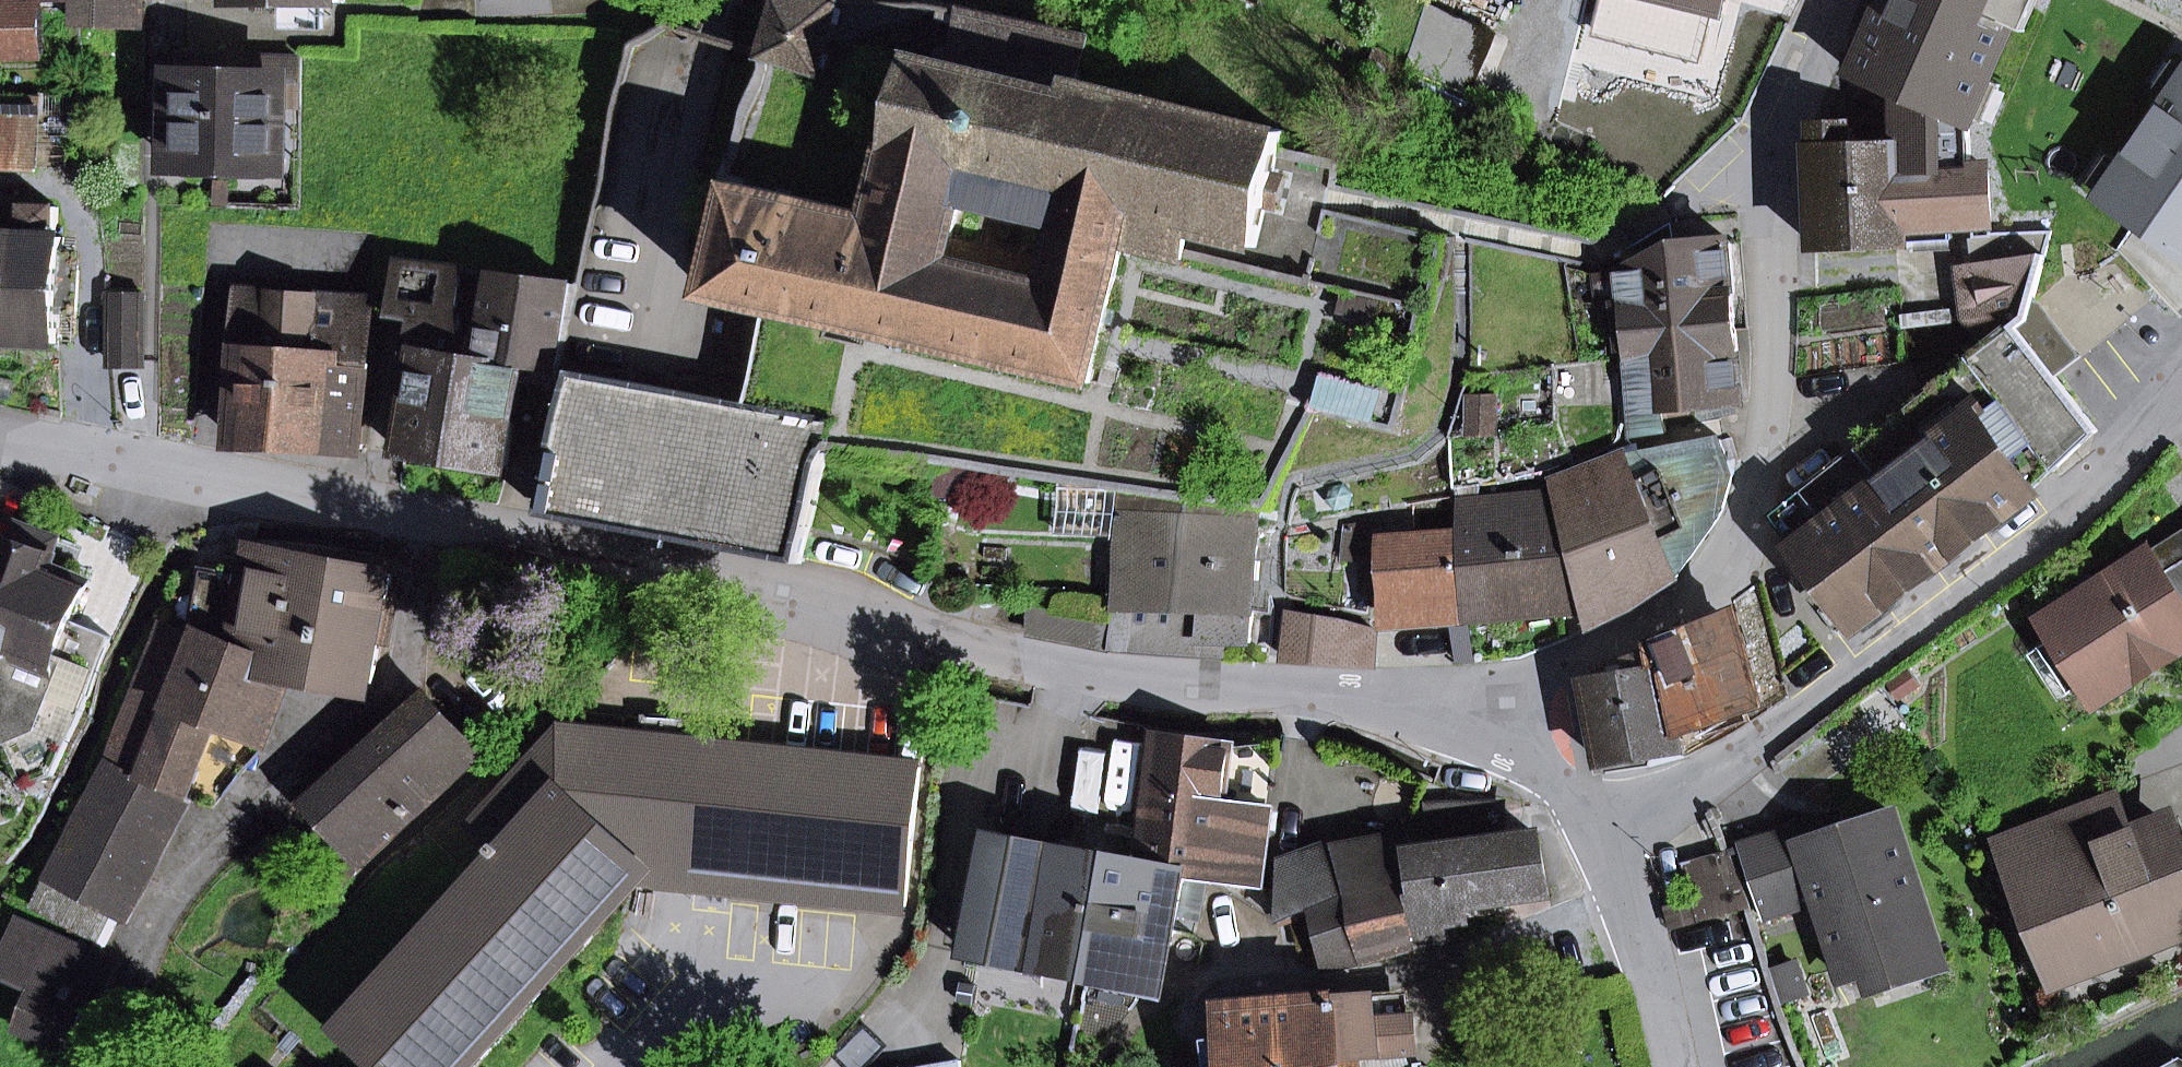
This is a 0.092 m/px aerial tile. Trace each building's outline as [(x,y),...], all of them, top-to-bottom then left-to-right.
[(78,24),(146,26),(146,0),(77,0),(78,24)] [(766,57),(815,73),(838,0),(784,0),(768,52),(766,57)] [(1725,14),(1729,0),(1672,0),(1725,14)] [(1853,74),(1899,95),(1970,126),(1973,118),(1964,114),(1982,76),(1989,79),(2013,26),(2005,23),(2015,0),(1886,0),(1853,74)] [(2026,32),(2040,0),(2015,0),(2005,23),(2013,26),(2026,32)] [(44,56),(43,1),(0,1),(0,57),(44,56)] [(292,30),(330,29),(330,2),(292,2),(292,30)] [(1464,97),(1492,32),(1426,2),(1410,52),(1404,71),(1464,97)] [(1085,39),(957,11),(947,66),(1102,102),(1105,91),(1075,84),(1085,39)] [(687,40),(647,31),(624,133),(664,142),(687,40)] [(173,79),(170,160),(279,165),(282,82),(300,83),(301,58),(179,53),(178,79),(173,79)] [(1190,231),(1256,247),(1270,185),(1280,147),(1284,130),(1105,91),(1102,102),(947,66),(909,57),(889,144),(1082,190),(1078,205),(1190,231)] [(2179,104),(2181,100),(2181,64),(2176,60),(2157,88),(2170,98),(2179,104)] [(1973,118),(1986,124),(2003,85),(1989,79),(1982,76),(1964,114),(1973,118)] [(1907,244),(1906,227),(1992,222),(1989,169),(1972,170),(1970,126),(1899,95),(1900,145),(1850,147),(1849,126),(1814,127),(1816,148),(1811,149),(1816,248),(1907,244)] [(2179,104),(2170,98),(2124,164),(2133,171),(2113,199),(2104,193),(2102,196),(2181,252),(2181,100),(2179,104)] [(37,169),(39,101),(0,100),(0,168),(37,169)] [(731,298),(771,308),(775,309),(1089,382),(1124,240),(1184,255),(1187,243),(1190,231),(1078,205),(1082,190),(889,144),(870,226),(815,212),(816,207),(741,189),(716,295),(731,298)] [(2104,193),(2113,199),(2133,171),(2124,164),(2111,155),(2091,183),(2104,193)] [(27,236),(0,235),(0,340),(59,343),(60,311),(78,312),(80,257),(64,256),(65,237),(57,237),(58,208),(28,206),(27,236)] [(1620,254),(1622,271),(1668,246),(1666,227),(1620,254)] [(1973,239),(1976,267),(2040,260),(2048,233),(1973,239)] [(1624,303),(1626,323),(1736,332),(1727,239),(1668,246),(1622,271),(1595,275),(1599,306),(1624,303)] [(1976,267),(1964,269),(1968,302),(2031,294),(2040,260),(1976,267)] [(419,353),(402,453),(454,461),(471,358),(456,356),(462,321),(454,319),(462,272),(400,262),(391,316),(416,320),(410,351),(419,353)] [(515,420),(518,402),(547,407),(551,386),(568,285),(498,274),(483,360),(471,358),(454,461),(506,470),(515,420)] [(241,442),(364,450),(374,299),(240,290),(232,414),(242,415),(241,442)] [(1387,304),(1345,294),(1340,314),(1382,324),(1387,304)] [(1965,303),(1967,319),(1988,346),(2013,322),(2026,310),(2031,294),(1968,302),(1965,303)] [(2081,358),(2082,357),(2038,301),(2035,296),(2028,321),(2018,328),(2057,377),(2081,358)] [(712,397),(753,404),(771,308),(731,298),(712,397)] [(112,362),(143,362),(144,300),(112,300),(112,362)] [(2055,472),(2098,432),(2090,419),(2057,377),(2018,328),(2013,322),(1988,346),(1777,515),(1784,531),(1817,574),(1844,609),(1857,626),(2005,514),(2033,493),(2009,462),(2033,443),(2055,472)] [(1734,402),(1742,401),(1736,332),(1626,323),(1627,328),(1628,368),(1630,410),(1639,434),(1661,430),(1659,408),(1674,407),(1689,405),(1734,402)] [(549,517),(806,560),(810,533),(826,443),(830,417),(759,405),(753,404),(712,397),(574,374),(572,390),(551,386),(547,407),(544,425),(564,428),(549,517)] [(1316,405),(1374,420),(1381,390),(1323,376),(1316,405)] [(515,420),(544,425),(547,407),(518,402),(515,420)] [(1692,422),(1735,414),(1734,402),(1689,405),(1692,422)] [(1674,579),(1724,505),(1734,479),(1731,472),(1719,438),(1682,443),(1633,449),(1626,450),(1614,456),(1584,473),(1587,485),(1574,492),(1560,499),(1589,594),(1597,624),(1627,608),(1641,601),(1674,579)] [(2033,493),(2055,472),(2033,443),(2009,462),(2033,493)] [(1566,610),(1566,599),(1589,594),(1560,499),(1548,508),(1539,508),(1480,511),(1479,498),(1459,499),(1461,533),(1463,533),(1468,615),(1558,611),(1566,610)] [(1117,597),(1037,591),(1032,634),(1100,649),(1224,657),(1225,641),(1251,643),(1252,610),(1254,526),(1122,517),(1117,597)] [(1391,558),(1393,620),(1468,615),(1463,533),(1461,533),(1400,536),(1398,521),(1374,524),(1361,525),(1359,556),(1391,558)] [(14,541),(53,557),(60,538),(21,523),(14,541)] [(2179,566),(2181,564),(2181,532),(2165,543),(2179,566)] [(58,778),(111,639),(72,623),(87,585),(51,570),(56,558),(53,557),(14,541),(12,540),(6,554),(0,551),(0,661),(3,662),(0,670),(0,700),(22,709),(5,751),(25,787),(58,778)] [(2179,566),(2165,543),(2149,553),(2181,604),(2181,564),(2179,566)] [(235,649),(254,550),(242,548),(237,573),(201,567),(189,630),(235,649)] [(282,666),(373,683),(393,575),(254,550),(235,649),(234,656),(282,666)] [(2096,703),(2181,648),(2181,604),(2149,553),(2043,620),(2055,638),(2085,685),(2096,703)] [(1374,665),(1375,630),(1292,611),(1289,660),(1374,665)] [(1762,704),(1737,613),(1662,645),(1678,732),(1704,723),(1708,737),(1752,721),(1748,709),(1762,704)] [(217,722),(254,737),(282,666),(234,656),(235,649),(189,630),(188,638),(163,629),(113,758),(189,789),(217,722)] [(2058,702),(2085,685),(2055,638),(2028,655),(2058,702)] [(1603,764),(1681,750),(1678,732),(1662,645),(1634,656),(1637,672),(1588,681),(1603,764)] [(427,699),(314,801),(366,858),(479,756),(427,699)] [(5,751),(22,709),(0,700),(0,749),(5,751)] [(640,749),(682,753),(685,721),(644,716),(640,749)] [(186,796),(217,809),(264,753),(267,743),(254,737),(217,722),(189,789),(186,796)] [(384,1066),(469,1066),(651,867),(733,879),(733,886),(904,903),(918,770),(746,752),(745,760),(682,753),(640,749),(603,745),(604,737),(561,732),(476,825),(499,846),(495,850),(502,856),(343,1029),(384,1066)] [(1260,886),(1270,808),(1224,802),(1232,743),(1157,734),(1141,861),(1140,870),(1208,879),(1260,886)] [(100,939),(115,910),(125,915),(183,807),(107,767),(50,875),(55,878),(39,907),(100,939)] [(2008,840),(2022,877),(2124,837),(2110,801),(2008,840)] [(1431,806),(1436,849),(1414,853),(1417,882),(1400,885),(1406,917),(1410,916),(1414,939),(1415,944),(1448,940),(1445,924),(1462,921),(1460,907),(1548,893),(1538,836),(1503,836),(1503,805),(1431,806)] [(1938,949),(1893,814),(1844,830),(1801,844),(1796,830),(1744,847),(1767,917),(1817,900),(1844,980),(1869,972),(1936,949),(1938,949)] [(1801,844),(1844,830),(1839,815),(1796,830),(1801,844)] [(2181,933),(2181,865),(2165,822),(2124,837),(2022,877),(2054,958),(2057,957),(2106,939),(2113,959),(2181,933)] [(993,833),(970,955),(1089,978),(1113,856),(993,833)] [(1313,911),(1350,897),(1400,885),(1417,882),(1414,853),(1411,840),(1359,850),(1336,843),(1282,862),(1280,923),(1313,911)] [(349,850),(325,872),(336,885),(361,863),(349,850)] [(1700,921),(1743,908),(1726,851),(1682,865),(1700,921)] [(1179,915),(1199,919),(1208,879),(1140,870),(1141,861),(1113,856),(1089,978),(1151,990),(1151,988),(1165,913),(1179,915)] [(2042,963),(2054,958),(2022,877),(2010,881),(2042,963)] [(1350,897),(1360,953),(1414,939),(1410,916),(1406,917),(1400,885),(1350,897)] [(1313,911),(1324,962),(1360,953),(1350,897),(1313,911)] [(1151,988),(1164,990),(1179,915),(1165,913),(1151,988)] [(62,1046),(79,1007),(91,1012),(112,963),(21,926),(1,973),(42,990),(25,1030),(62,1046)] [(2057,957),(2065,977),(2113,959),(2106,939),(2057,957)] [(1869,972),(1876,992),(1943,970),(1936,949),(1869,972)] [(1806,995),(1796,962),(1774,969),(1784,1002),(1806,995)] [(1378,1018),(1411,1014),(1409,993),(1376,996),(1378,1018)] [(1411,1014),(1378,1018),(1376,996),(1282,1006),(1288,1064),(1363,1056),(1415,1050),(1411,1014)] [(1363,1056),(1288,1064),(1282,1006),(1221,1012),(1226,1053),(1183,1057),(1184,1066),(1364,1066),(1363,1056)]
